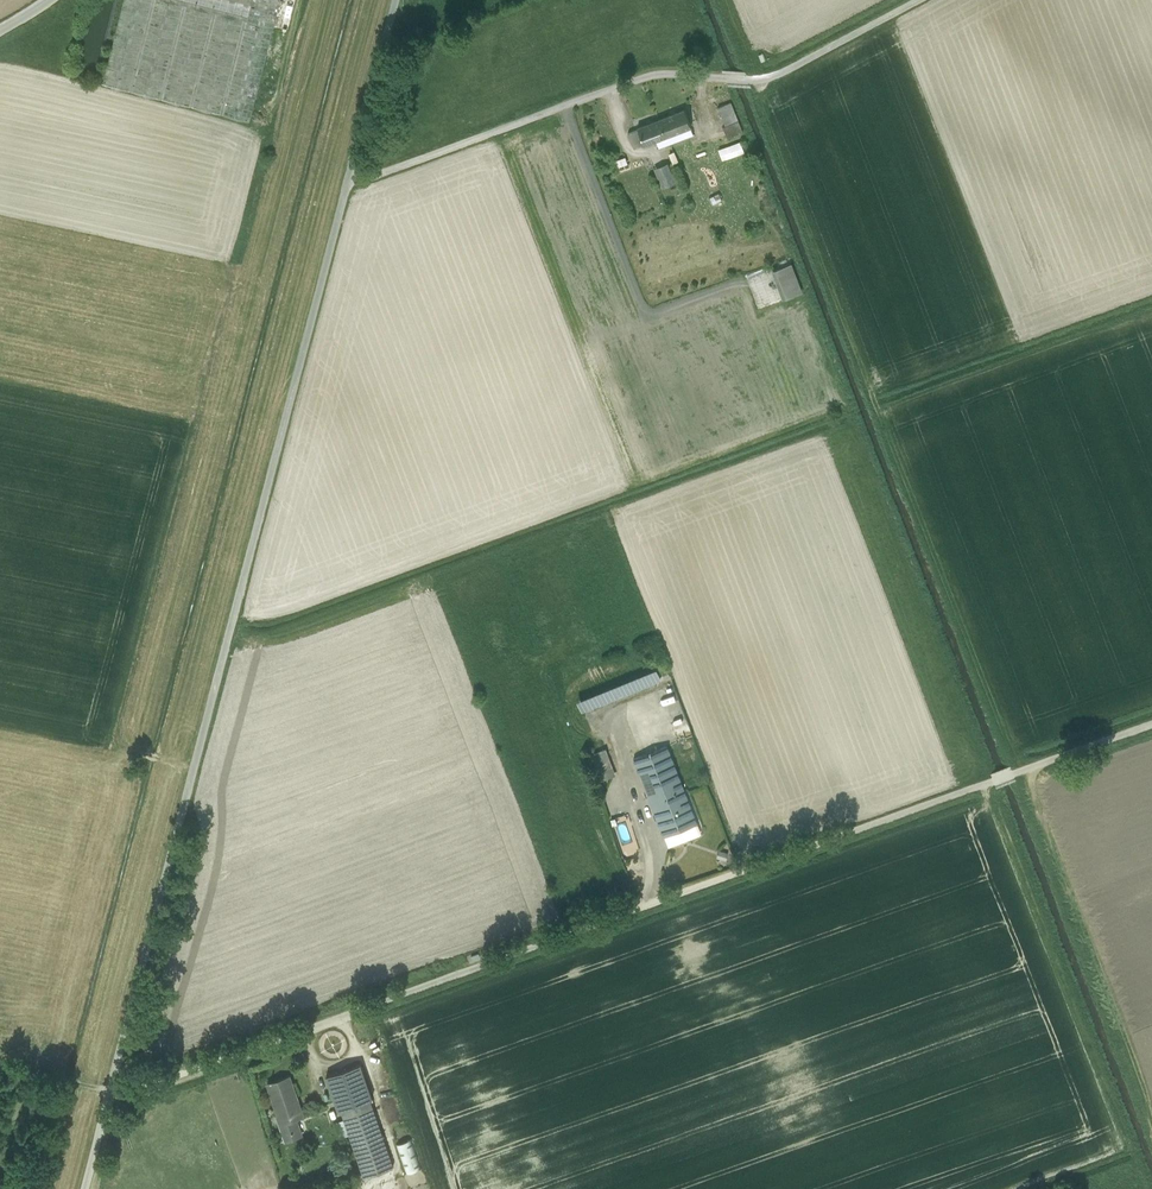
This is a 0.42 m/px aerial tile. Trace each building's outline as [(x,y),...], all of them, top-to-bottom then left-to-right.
[(102,85),(131,92),(156,0),(125,0),(102,85)] [(165,0),(156,0),(131,92),(161,100),(186,6),(165,0)] [(186,6),(215,13),(246,21),(251,0),(165,0),(186,6)] [(246,21),(273,28),(281,0),(251,0),(246,21)] [(215,13),(186,6),(161,100),(192,108),(215,13)] [(246,21),(215,13),(192,108),(223,116),(246,21)] [(273,28),(246,21),(223,116),(249,123),(273,28)] [(731,104),(718,109),(725,126),(738,121),(731,104)] [(676,133),(690,128),(691,127),(684,109),(659,119),(666,137),(676,133)] [(656,141),(666,137),(659,119),(637,128),(638,130),(644,145),(656,141)] [(725,126),(722,127),(727,138),(743,131),(738,121),(725,126)] [(690,128),(676,133),(679,140),(693,135),(690,128)] [(638,130),(628,134),(634,149),(644,145),(638,130)] [(666,137),(668,145),(679,140),(676,133),(666,137)] [(668,145),(666,137),(656,141),(659,148),(668,145)] [(723,159),(746,152),(742,140),(719,148),(723,159)] [(616,159),(620,170),(631,166),(627,155),(616,159)] [(655,168),(663,188),(677,182),(669,162),(655,168)] [(794,261),(773,269),(783,298),(805,291),(794,261)] [(600,348),(585,352),(590,366),(605,361),(600,348)] [(656,669),(577,702),(581,711),(660,679),(656,669)] [(667,745),(634,758),(651,803),(684,790),(667,745)] [(591,754),(592,758),(607,752),(606,749),(591,754)] [(592,758),(591,758),(594,766),(610,760),(607,752),(592,758)] [(610,760),(594,766),(597,772),(611,767),(612,766),(610,760)] [(616,775),(612,766),(611,767),(613,774),(599,779),(600,781),(616,775)] [(611,767),(597,772),(599,779),(613,774),(611,767)] [(684,790),(651,803),(663,836),(664,836),(673,832),(695,824),(697,823),(684,790)] [(673,832),(677,841),(699,833),(695,824),(673,832)] [(673,832),(664,836),(668,845),(677,841),(673,832)] [(361,1064),(327,1076),(340,1111),(342,1110),(371,1100),(374,1099),(361,1064)] [(290,1076),(268,1084),(279,1116),(278,1117),(286,1142),(302,1137),(296,1120),(304,1117),(290,1076)] [(371,1100),(342,1110),(346,1120),(350,1132),(366,1178),(395,1167),(371,1100)] [(343,1135),(350,1132),(346,1120),(338,1122),(343,1135)] [(413,1139),(397,1143),(404,1173),(420,1169),(413,1139)]
